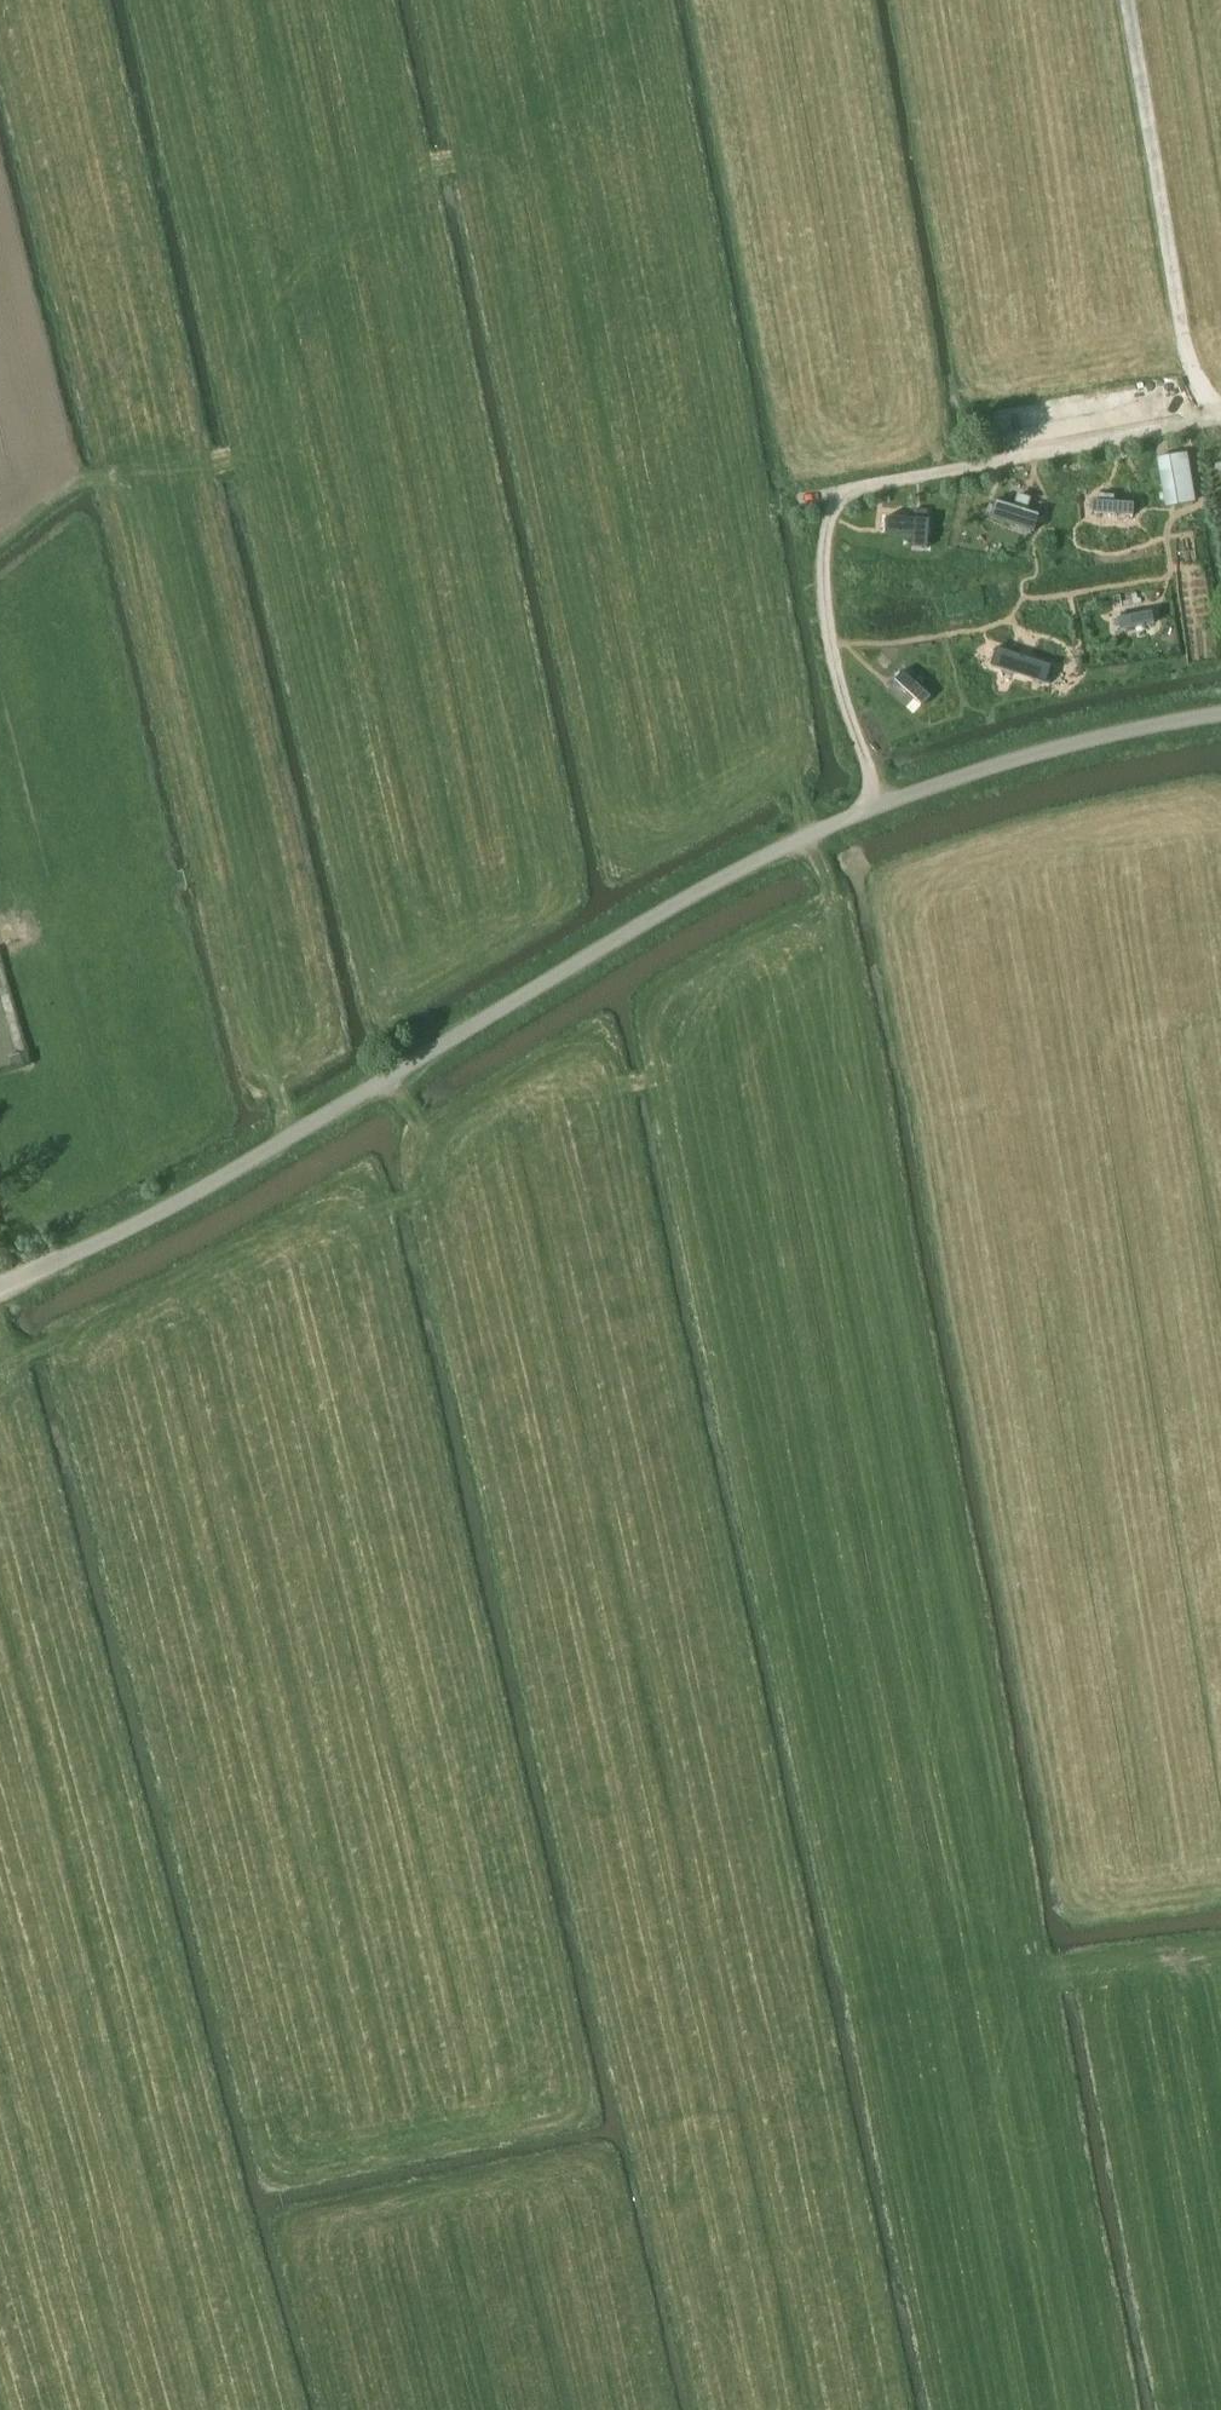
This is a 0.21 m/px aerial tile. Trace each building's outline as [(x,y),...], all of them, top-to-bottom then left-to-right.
[(1188,454),(1164,458),(1172,506),(1196,502),(1188,454)] [(990,505),(988,522),(1036,529),(1040,513),(990,505)] [(889,518),(887,537),(916,539),(915,551),(930,552),(931,540),(932,520),(889,518)] [(996,647),(991,665),(1046,684),(1052,666),(996,647)] [(904,671),(895,680),(924,706),(931,697),(904,671)]
